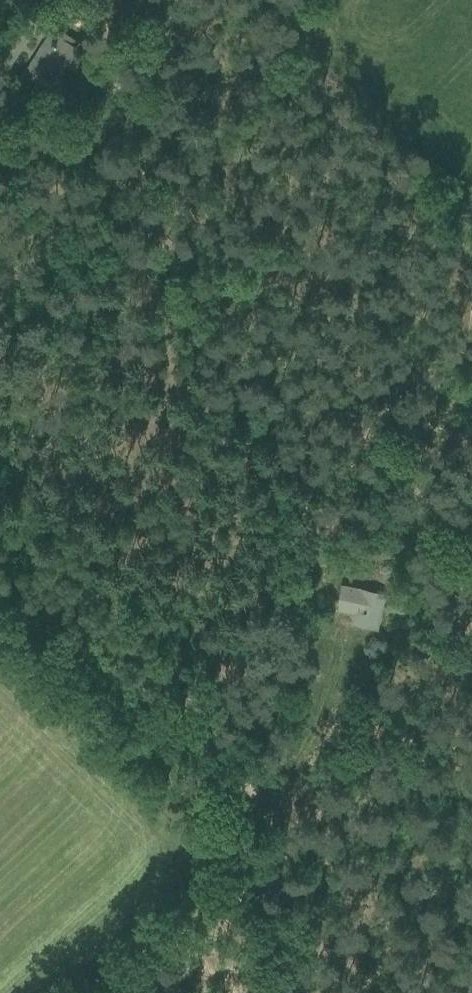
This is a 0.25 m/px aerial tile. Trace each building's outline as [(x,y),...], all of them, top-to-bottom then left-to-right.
[(30,82),(31,80),(46,90),(74,46),(61,37),(64,32),(53,25),(20,77),(21,77),(30,82)] [(323,544),(313,550),(320,560),(329,553),(323,544)] [(350,623),(353,623),(377,628),(379,628),(385,593),(372,590),(340,584),(335,610),(353,614),(350,623)]
